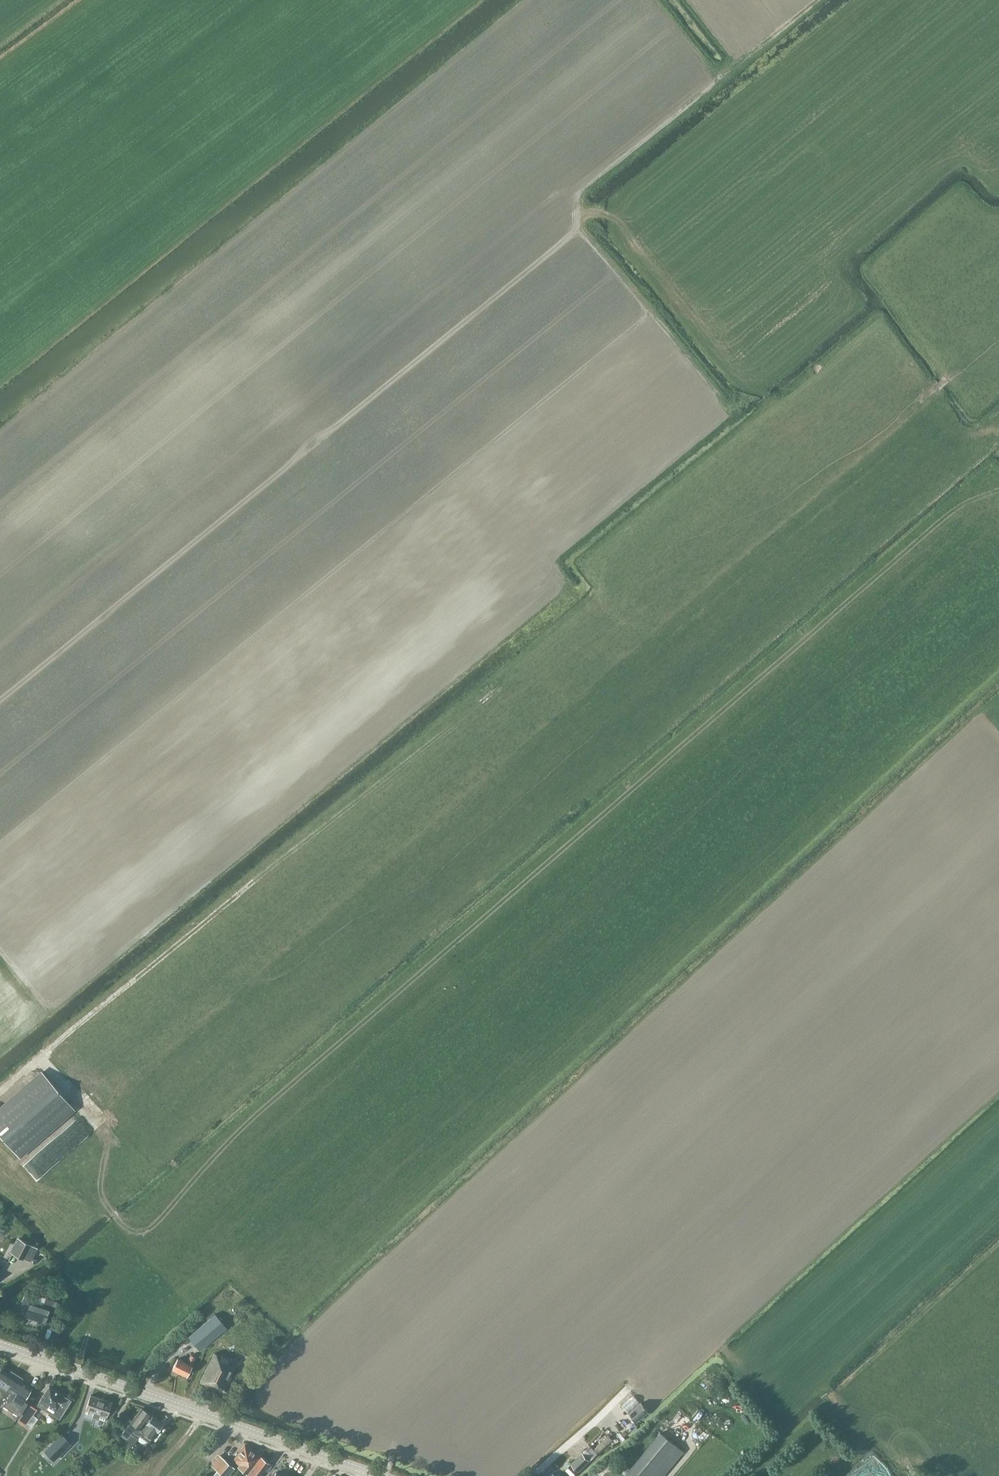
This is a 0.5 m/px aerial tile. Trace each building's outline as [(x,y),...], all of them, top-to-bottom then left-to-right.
[(76,1110),(41,1070),(0,1106),(0,1134),(21,1158),(76,1110)] [(31,1262),(38,1248),(19,1238),(12,1253),(25,1260),(25,1259),(31,1262)] [(63,1288),(56,1286),(51,1301),(58,1303),(63,1288)] [(45,1323),(50,1307),(30,1300),(25,1317),(45,1323)] [(215,1331),(206,1321),(188,1336),(200,1351),(220,1334),(216,1330),(215,1331)] [(230,1342),(230,1350),(240,1351),(240,1342),(230,1342)] [(243,1373),(252,1356),(243,1352),(238,1362),(222,1354),(221,1355),(215,1352),(199,1382),(228,1396),(234,1384),(229,1382),(235,1369),(243,1373)] [(187,1375),(192,1365),(196,1357),(190,1354),(187,1362),(178,1358),(173,1368),(187,1375)] [(19,1414),(27,1402),(24,1400),(30,1390),(19,1383),(26,1373),(14,1365),(7,1375),(0,1370),(0,1402),(19,1414)] [(59,1419),(65,1409),(70,1400),(65,1396),(49,1386),(37,1405),(59,1419)] [(112,1402),(91,1395),(85,1410),(93,1412),(92,1417),(105,1421),(112,1402)] [(641,1403),(629,1413),(636,1422),(648,1411),(641,1403)] [(17,1419),(25,1425),(26,1424),(30,1427),(37,1418),(33,1414),(37,1409),(29,1404),(17,1419)] [(124,1443),(131,1448),(140,1436),(141,1436),(143,1432),(142,1431),(143,1429),(143,1428),(141,1427),(151,1414),(142,1408),(121,1434),(127,1439),(124,1443)] [(143,1432),(141,1436),(148,1442),(151,1438),(163,1423),(152,1415),(145,1425),(143,1428),(143,1429),(142,1431),(143,1432)] [(624,1475),(664,1475),(684,1452),(661,1432),(624,1475)] [(71,1444),(62,1435),(44,1453),(53,1462),(71,1444)] [(260,1452),(259,1451),(257,1451),(256,1451),(255,1452),(244,1444),(233,1460),(239,1465),(237,1467),(246,1474),(248,1475),(261,1456),(261,1454),(260,1452)] [(589,1459),(582,1453),(571,1464),(578,1471),(589,1459)] [(224,1475),(228,1475),(235,1468),(226,1460),(220,1455),(212,1465),(217,1470),(224,1475)] [(261,1456),(248,1475),(246,1474),(245,1475),(259,1475),(270,1462),(261,1456)]
